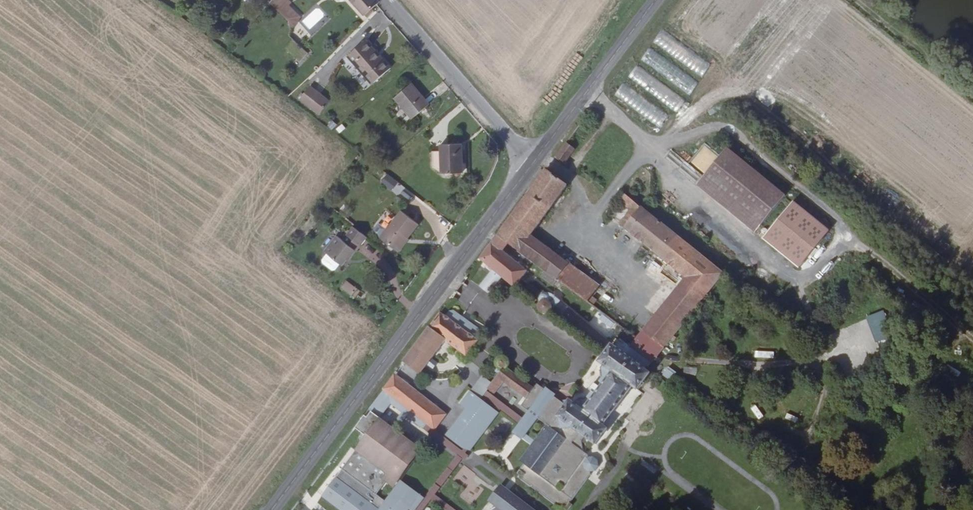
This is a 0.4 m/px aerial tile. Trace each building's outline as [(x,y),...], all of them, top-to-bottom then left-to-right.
[(287,0),(270,0),(267,4),(292,27),(303,15),(287,0)] [(371,0),(350,0),(368,20),(379,9),(371,0)] [(393,70),(370,43),(352,58),(375,86),(393,70)] [(647,49),(640,61),(695,96),(703,84),(647,49)] [(649,91),(656,81),(636,66),(629,76),(649,91)] [(633,108),(641,96),(622,83),(614,95),(633,108)] [(429,104),(413,85),(397,98),(414,118),(429,104)] [(333,103),(313,88),(304,100),(325,115),(333,103)] [(674,91),(663,98),(673,114),(684,107),(674,91)] [(575,149),(566,141),(557,156),(565,163),(568,160),(575,149)] [(442,144),(442,152),(434,152),(434,167),(443,168),(442,174),(464,174),(463,144),(442,144)] [(794,198),(734,148),(703,184),(764,235),(794,198)] [(681,169),(691,181),(696,176),(687,164),(681,169)] [(531,238),(568,187),(546,170),(497,236),(509,246),(543,271),(557,281),(568,266),(531,238)] [(386,173),(379,182),(391,191),(398,182),(386,173)] [(628,199),(611,185),(606,192),(629,212),(627,215),(630,218),(627,223),(629,226),(626,231),(685,278),(706,294),(722,275),(628,199)] [(800,270),(830,230),(792,201),(762,240),(800,270)] [(403,250),(421,226),(403,213),(386,237),(403,250)] [(378,237),(385,229),(378,223),(371,231),(378,237)] [(338,240),(325,257),(327,259),(323,264),(337,275),(342,269),(345,271),(351,262),(354,263),(367,245),(353,233),(343,244),(338,240)] [(504,253),(509,246),(497,236),(480,259),(518,287),(528,273),(504,253)] [(540,275),(554,285),(557,281),(543,271),(540,275)] [(685,278),(644,330),(665,348),(706,294),(685,278)] [(527,288),(538,298),(533,303),(543,315),(553,315),(581,338),(605,352),(611,343),(531,282),(527,288)] [(362,295),(350,287),(345,293),(357,301),(362,295)] [(883,311),(866,317),(875,343),(893,336),(883,311)] [(453,313),(450,314),(445,319),(475,342),(479,337),(479,333),(453,313)] [(475,342),(445,319),(439,315),(402,364),(421,379),(447,347),(467,362),(480,345),(475,342)] [(665,348),(644,330),(637,339),(630,348),(640,356),(652,366),(665,348)] [(640,356),(630,348),(624,343),(619,350),(616,347),(604,364),(606,367),(614,373),(585,412),(577,406),(576,404),(571,409),(565,405),(562,409),(549,400),(541,392),(540,393),(532,386),(510,370),(509,365),(507,362),(502,361),(498,361),(496,363),(494,366),(494,369),(494,371),(491,375),(498,380),(489,393),(496,398),(506,386),(523,399),(518,406),(525,412),(528,410),(535,416),(533,418),(544,427),(533,441),(530,445),(518,459),(524,464),(517,471),(520,474),(518,476),(554,505),(552,509),(554,509),(568,509),(596,473),(598,474),(600,471),(600,465),(594,460),(587,461),(587,456),(582,453),(581,443),(585,439),(587,439),(596,446),(609,430),(606,427),(635,389),(638,391),(651,374),(636,361),(640,356)] [(773,348),(753,350),(754,356),(774,354),(773,348)] [(587,401),(581,402),(577,406),(585,412),(614,373),(606,367),(603,370),(605,378),(587,401)] [(668,367),(662,375),(669,381),(675,372),(668,367)] [(684,367),(682,373),(695,376),(696,370),(684,367)] [(446,416),(392,376),(351,431),(362,440),(339,472),(372,498),(381,487),(378,484),(384,476),(395,485),(419,452),(378,422),(391,407),(419,428),(424,422),(436,431),(446,416)] [(543,388),(535,383),(532,386),(540,393),(541,392),(543,388)] [(543,387),(543,388),(541,392),(549,400),(552,395),(553,394),(543,387)] [(467,411),(449,435),(468,450),(496,412),(472,393),(462,406),(467,411)] [(565,405),(552,395),(549,400),(562,409),(565,405)] [(755,406),(750,409),(758,419),(762,415),(755,406)] [(525,412),(512,430),(530,445),(533,441),(523,432),(533,418),(535,416),(528,410),(525,412)] [(500,415),(496,412),(468,450),(471,453),(500,415)] [(381,487),(389,493),(395,485),(384,476),(378,484),(381,487)] [(330,485),(319,501),(332,509),(363,509),(330,485)] [(493,505),(499,509),(514,509),(517,500),(504,490),(493,505)] [(517,500),(514,509),(529,509),(517,500)]
